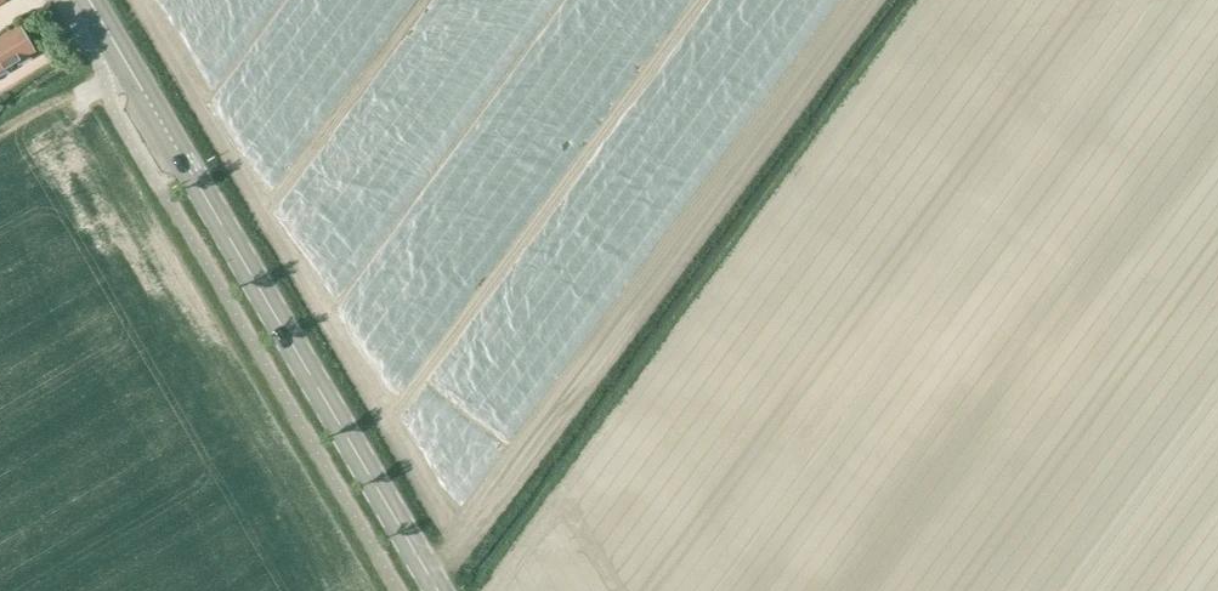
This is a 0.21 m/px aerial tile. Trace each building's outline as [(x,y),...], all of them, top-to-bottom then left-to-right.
[(34,53),(19,29),(0,40),(0,73),(34,53)]
